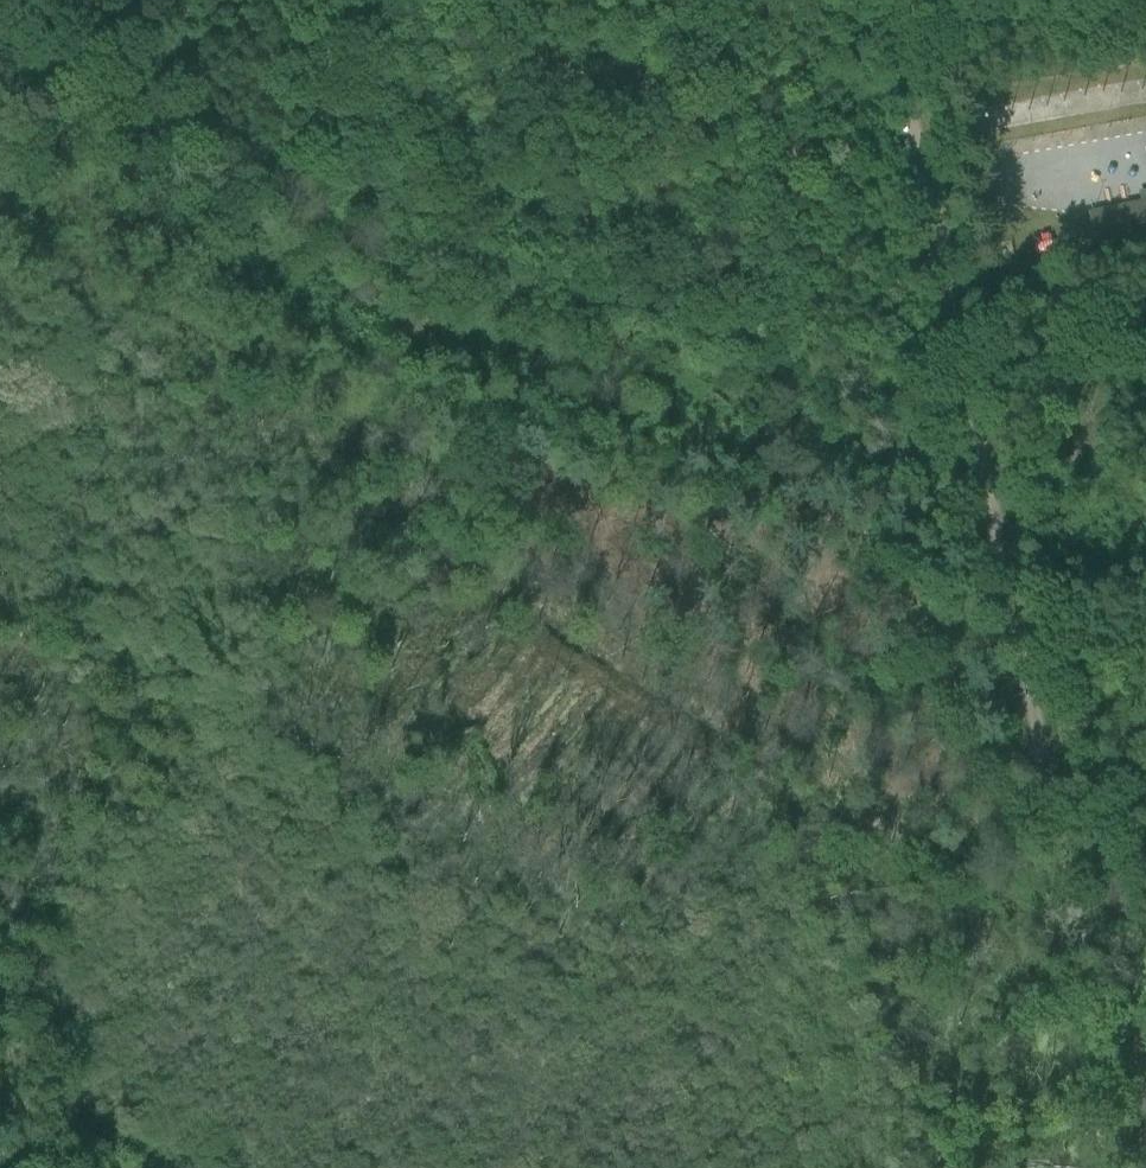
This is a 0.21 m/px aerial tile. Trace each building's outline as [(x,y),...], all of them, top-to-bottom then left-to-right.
[(1097,212),(1104,250),(1145,242),(1145,202),(1097,212)]
